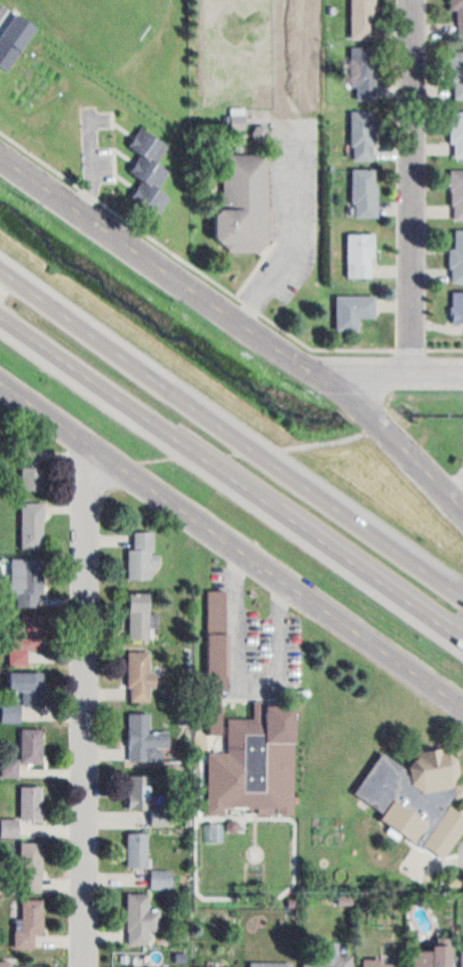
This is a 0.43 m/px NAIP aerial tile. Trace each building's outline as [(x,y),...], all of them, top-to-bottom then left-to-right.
[(350,34),(350,0),(376,0),(374,34),(350,34)] [(448,3),(447,0),(462,0),(462,34),(456,33),(457,3),(448,3)] [(5,70),(0,67),(0,32),(22,46),(5,70)] [(354,93),(355,62),(346,62),(347,40),(374,41),(374,93),(354,93)] [(450,47),(462,47),(462,93),(453,94),(450,47)] [(351,153),(349,105),(375,106),(372,153),(351,153)] [(449,105),(449,154),(462,153),(462,106),(449,105)] [(125,191),(139,174),(127,164),(139,148),(126,139),(140,119),(166,138),(154,158),(168,167),(156,183),(167,192),(154,214),(125,191)] [(212,247),(210,203),(223,202),(224,146),(264,148),(266,246),(212,247)] [(348,214),(349,162),(374,162),(375,213),(348,214)] [(450,162),(462,163),(462,215),(451,214),(450,162)] [(450,223),(462,223),(462,277),(449,277),(450,223)] [(345,274),(345,227),(373,227),(373,273),(345,274)] [(448,285),(449,319),(462,319),(462,285),(448,285)] [(333,325),(334,288),(375,287),(375,312),(360,312),(361,327),(333,325)] [(21,483),(21,444),(45,445),(45,484),(21,483)] [(19,544),(44,544),(45,499),(19,498),(19,544)] [(133,526),(134,544),(126,545),(127,571),(151,570),(150,525),(133,526)] [(16,598),(17,589),(5,589),(7,551),(42,554),(39,599),(16,598)] [(128,634),(127,587),(150,586),(151,633),(128,634)] [(9,657),(29,657),(29,642),(44,642),(44,608),(9,609),(9,657)] [(128,645),(149,645),(149,668),(158,668),(157,685),(148,685),(148,702),(127,701),(128,645)] [(7,664),(7,686),(20,686),(20,697),(41,698),(42,666),(7,664)] [(293,696),(248,696),(247,714),(226,714),(225,811),(293,811),(293,696)] [(125,707),(147,707),(147,725),(171,725),(171,761),(125,761),(125,707)] [(21,759),(22,723),(45,724),(43,760),(21,759)] [(453,750),(462,785),(462,795),(458,803),(462,806),(462,837),(446,862),(407,835),(418,820),(391,802),(382,815),(343,789),(378,736),(406,755),(423,730),(453,750)] [(4,759),(4,776),(18,776),(18,759),(4,759)] [(127,770),(127,806),(150,805),(149,769),(127,770)] [(21,815),(20,780),(46,779),(47,815),(21,815)] [(127,861),(128,828),(152,829),(151,861),(127,861)] [(21,887),(41,888),(43,839),(23,838),(21,887)] [(172,888),(172,869),(150,869),(150,888),(172,888)] [(128,889),(149,889),(149,906),(163,906),(163,928),(151,928),(151,940),(128,940),(128,889)] [(14,944),(14,915),(23,915),(23,894),(47,894),(47,929),(35,929),(35,943),(14,944)] [(352,951),(352,966),(301,966),(301,956),(323,955),(323,937),(337,937),(337,952),(352,951)] [(447,942),(447,966),(409,966),(409,942),(447,942)] [(44,956),(44,966),(0,966),(0,955),(44,956)] [(294,959),(294,966),(247,966),(247,957),(294,959)] [(399,958),(399,966),(363,966),(363,957),(399,958)]
